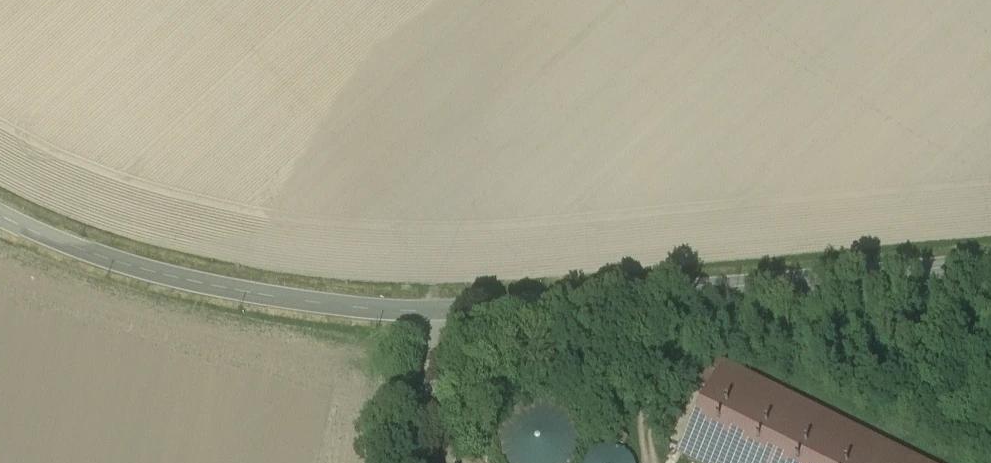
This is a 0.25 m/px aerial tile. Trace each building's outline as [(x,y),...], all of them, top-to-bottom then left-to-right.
[(710,360),(698,383),(714,391),(681,456),(696,462),(916,462),(710,360)] [(503,462),(577,462),(588,421),(519,403),(503,462)] [(594,462),(642,462),(643,458),(598,447),(594,462)]
